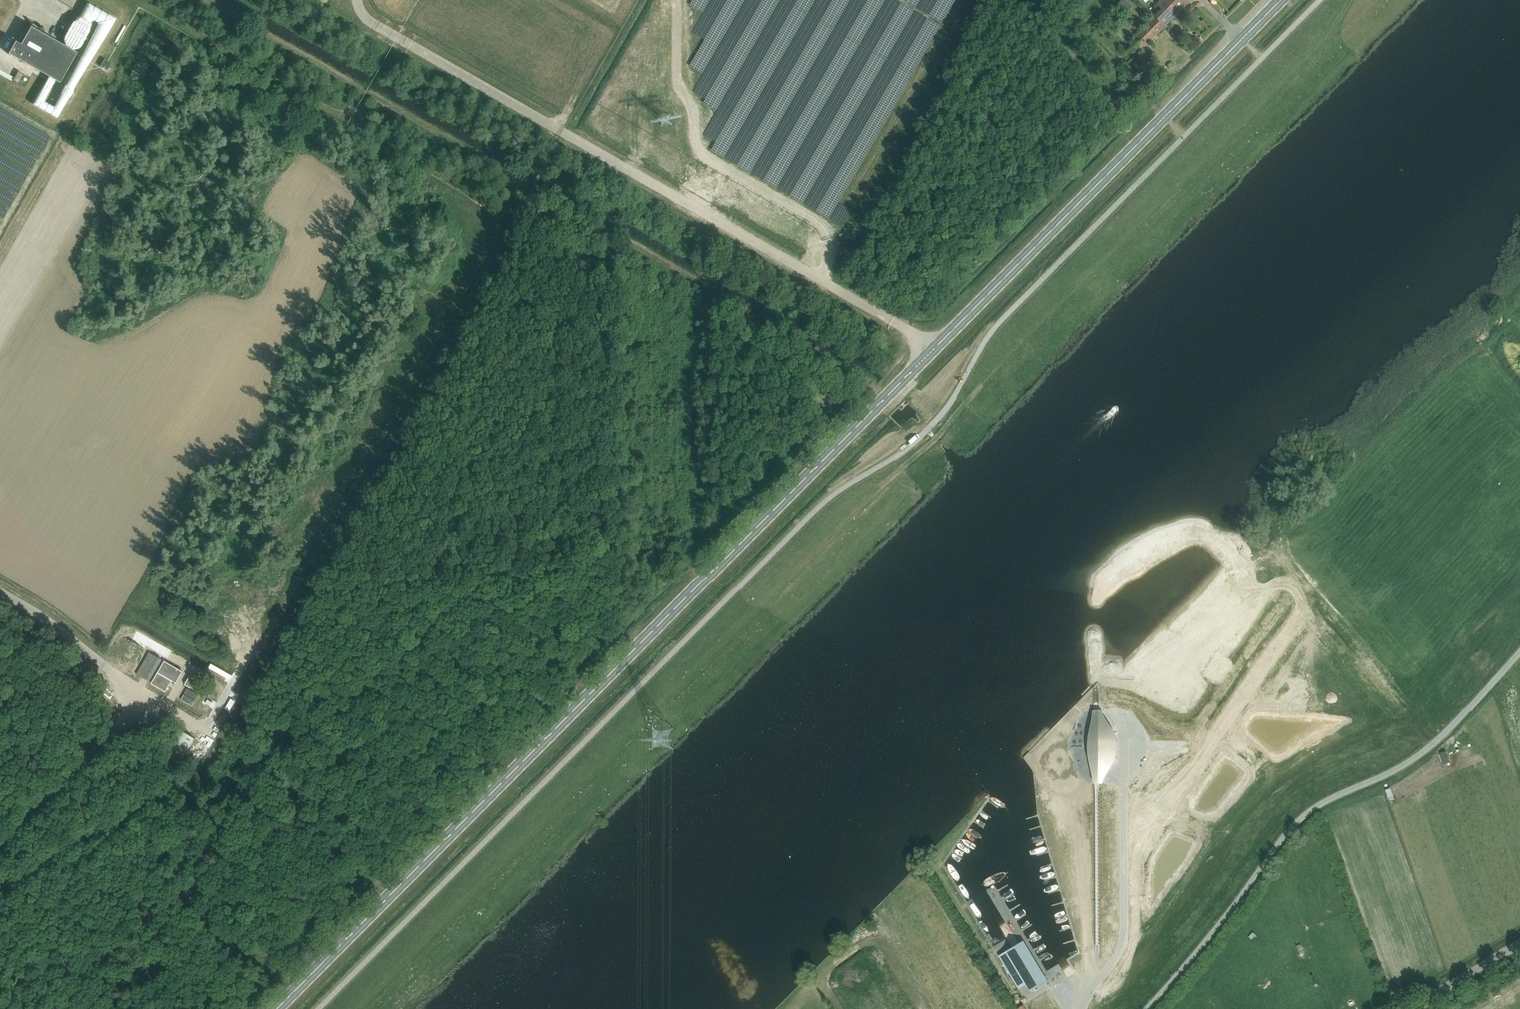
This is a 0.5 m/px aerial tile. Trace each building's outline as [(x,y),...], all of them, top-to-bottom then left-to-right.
[(1178,13),(1164,0),(1159,0),(1156,3),(1161,8),(1154,15),(1155,16),(1159,20),(1159,21),(1164,26),(1178,13)] [(1178,13),(1190,0),(1164,0),(1178,13)] [(55,80),(48,77),(32,104),(57,118),(115,21),(114,18),(89,4),(85,4),(80,16),(73,22),(64,37),(63,46),(75,53),(81,46),(89,31),(91,22),(94,22),(96,23),(97,25),(53,107),(44,101),(55,80)] [(1153,38),(1164,26),(1159,21),(1159,20),(1155,16),(1143,28),(1153,38)] [(48,77),(55,80),(59,83),(76,53),(75,53),(63,46),(30,27),(20,45),(15,42),(8,54),(48,77)] [(1141,49),(1153,38),(1143,28),(1131,39),(1141,49)] [(100,66),(104,68),(107,70),(111,63),(104,59),(100,66)] [(12,75),(0,70),(0,78),(10,81),(12,75)] [(18,70),(12,80),(18,83),(23,73),(18,70)] [(832,385),(824,378),(818,386),(825,393),(832,385)] [(135,674),(140,677),(149,682),(162,660),(148,652),(135,674)] [(163,662),(150,684),(165,693),(171,681),(175,684),(182,672),(163,662)] [(191,677),(185,687),(191,691),(197,681),(191,677)] [(181,705),(193,710),(198,699),(186,694),(181,705)] [(1098,778),(1102,779),(1108,769),(1111,765),(1114,760),(1115,755),(1116,750),(1116,742),(1115,737),(1114,733),(1111,729),(1109,726),(1107,722),(1104,717),(1102,714),(1098,716),(1098,772),(1098,778)] [(200,740),(183,731),(169,758),(186,767),(200,740)] [(1023,941),(998,956),(999,956),(1018,989),(1026,985),(1030,992),(1047,981),(1023,941)] [(1499,989),(1505,999),(1513,994),(1507,984),(1499,989)] [(1491,1004),(1487,998),(1478,1003),(1481,1008),(1482,1008),(1491,1004)]
